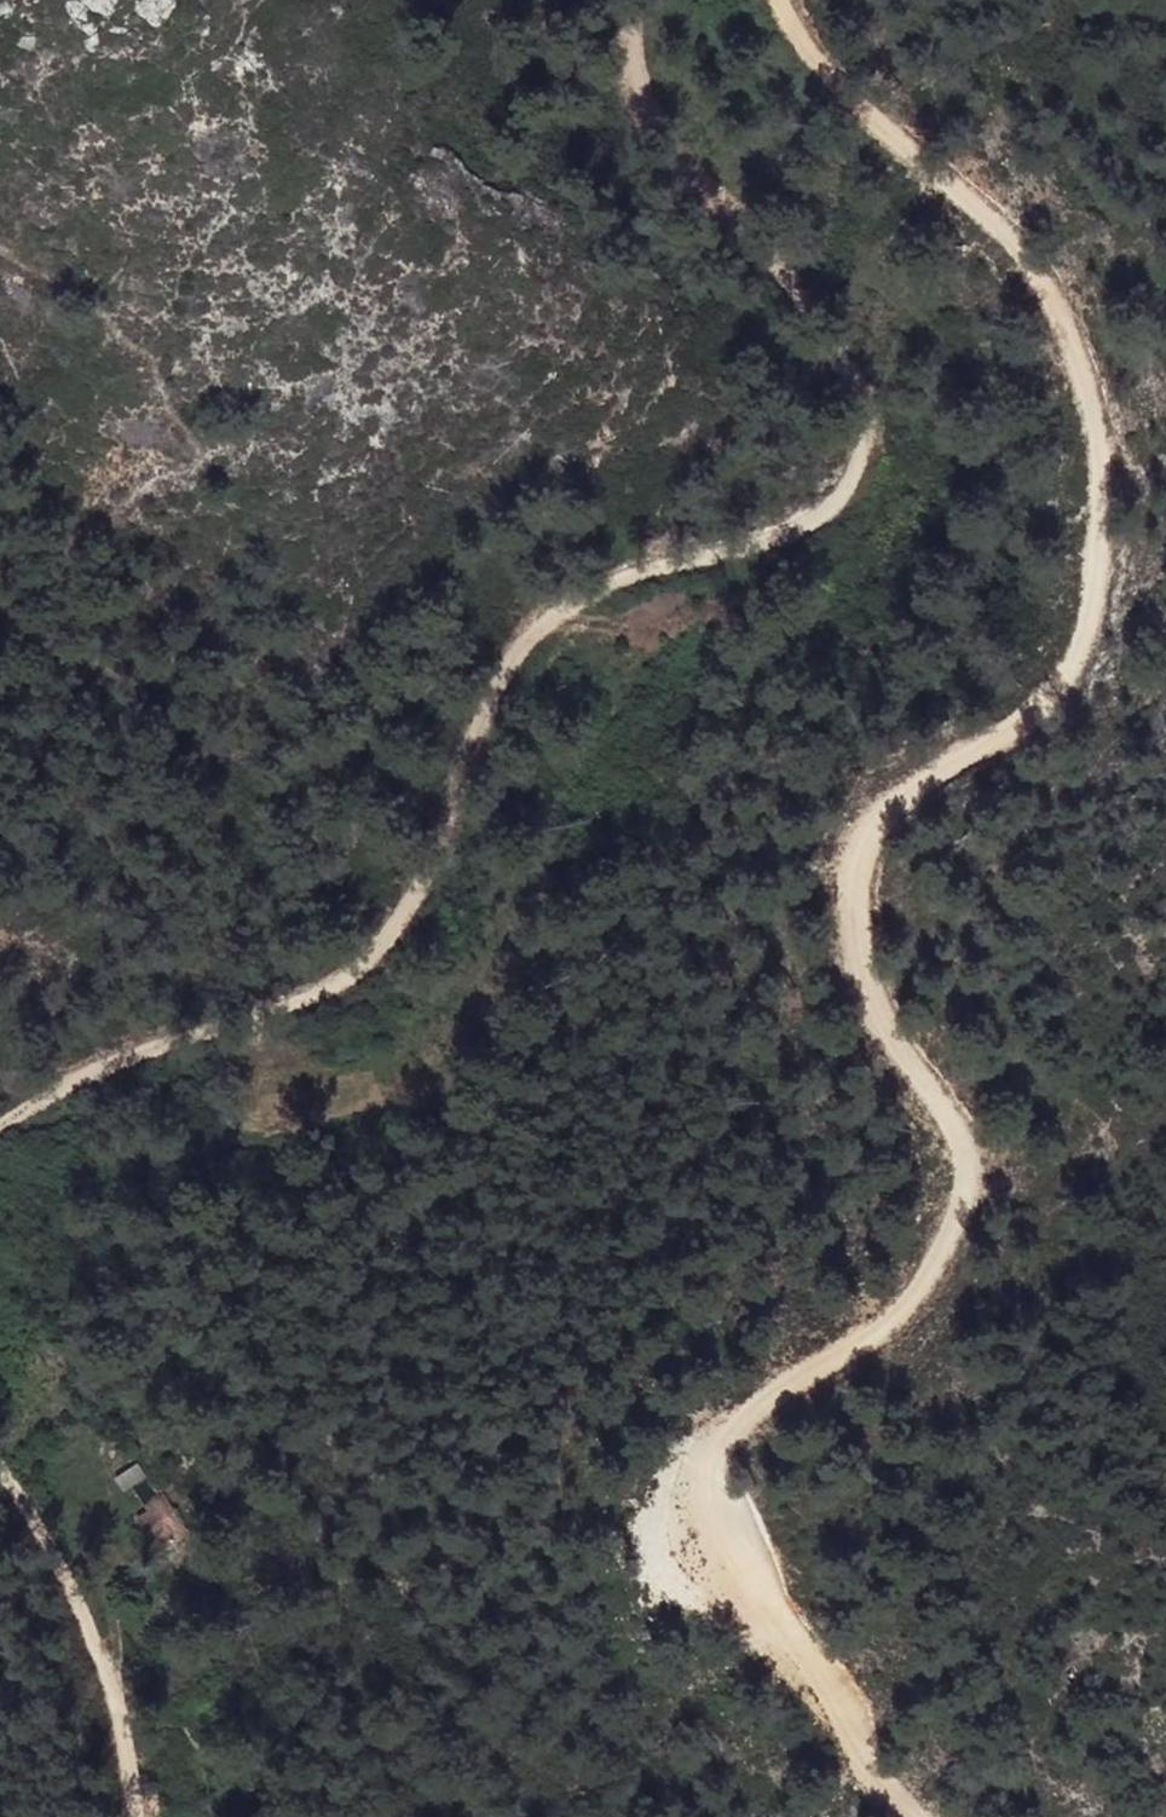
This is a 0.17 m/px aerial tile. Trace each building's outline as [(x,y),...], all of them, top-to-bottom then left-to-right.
[(142,1504),(162,1545),(185,1533),(165,1493),(142,1504)]
